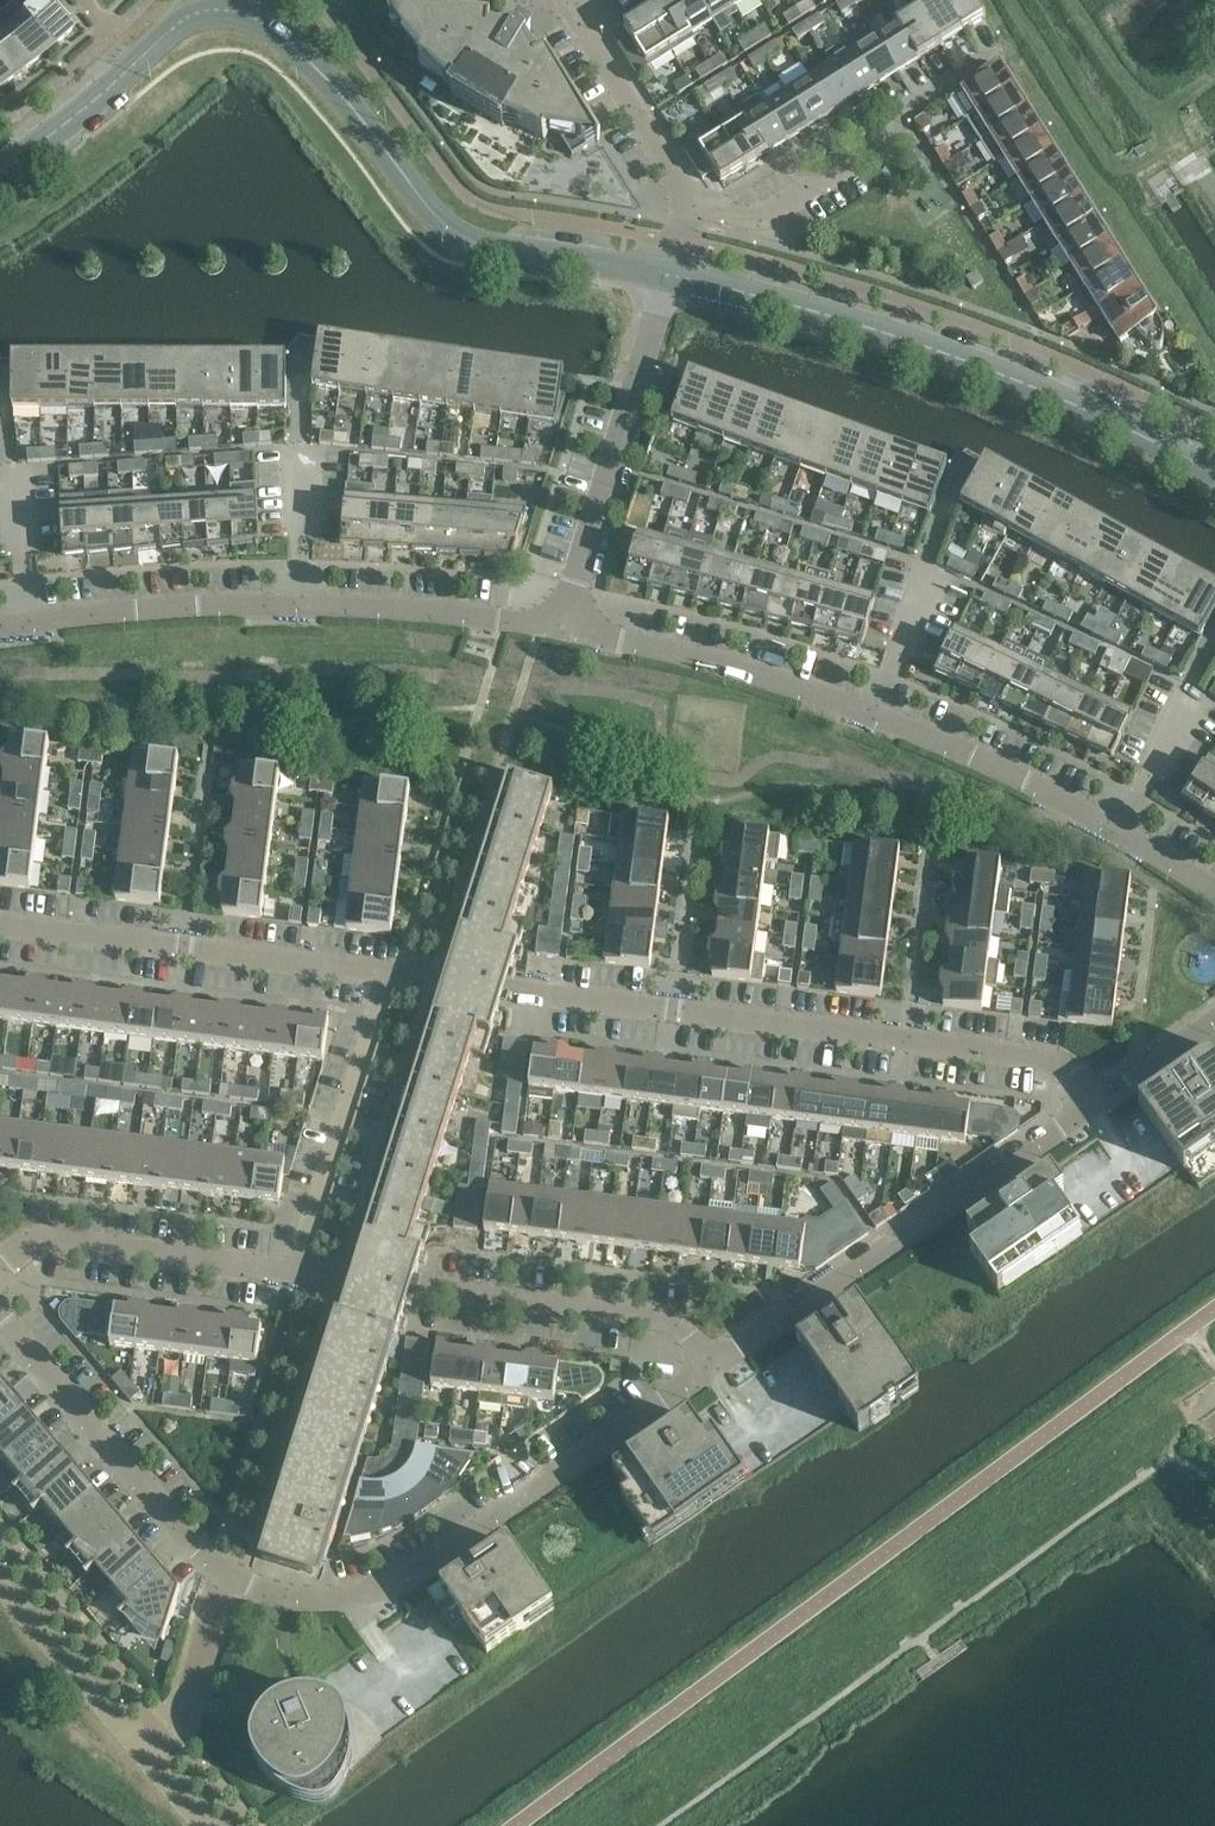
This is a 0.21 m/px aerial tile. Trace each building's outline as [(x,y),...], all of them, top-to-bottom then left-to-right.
[(13,3),(51,49),(73,30),(72,29),(71,30),(44,0),(16,0),(13,3)] [(648,13),(673,53),(695,40),(670,0),(669,0),(648,13)] [(701,0),(670,0),(695,40),(697,39),(694,34),(714,21),(701,0)] [(714,21),(721,33),(723,32),(732,26),(728,19),(737,14),(739,13),(736,8),(731,0),(701,0),(714,21)] [(853,0),(845,0),(837,5),(843,13),(856,5),(853,0)] [(944,0),(924,0),(916,5),(942,46),(964,32),(944,0)] [(975,0),(944,0),(964,32),(987,18),(975,0)] [(797,9),(803,18),(816,9),(811,1),(797,9)] [(0,14),(0,28),(30,66),(51,49),(13,3),(0,14)] [(942,46),(916,5),(894,18),(920,59),(942,46)] [(790,26),(803,18),(797,9),(784,17),(790,26)] [(673,53),(648,13),(625,27),(632,38),(620,45),(638,75),(673,53)] [(536,65),(525,46),(531,36),(519,29),(512,40),(491,38),(492,22),(491,22),(487,22),(394,15),(394,18),(392,46),(419,48),(426,56),(420,64),(441,77),(437,84),(519,135),(524,127),(545,140),(550,132),(559,134),(573,157),(597,142),(598,143),(601,141),(549,58),(550,58),(549,57),(536,65)] [(807,24),(812,33),(825,24),(820,16),(807,24)] [(920,59),(894,18),(893,19),(897,25),(876,38),(898,73),(920,59)] [(812,33),(807,24),(793,32),(799,41),(812,33)] [(9,83),(30,66),(0,28),(0,71),(9,83)] [(754,36),(759,45),(772,37),(767,28),(754,36)] [(746,53),(759,45),(754,36),(740,45),(746,53)] [(898,73),(876,38),(855,52),(876,86),(898,73)] [(826,55),(833,65),(854,100),(876,86),(855,52),(848,41),(826,55)] [(763,51),(768,60),(781,52),(776,43),(763,51)] [(768,60),(763,51),(750,59),(755,68),(768,60)] [(710,63),(715,72),(729,64),(723,55),(710,63)] [(702,81),(715,72),(710,63),(697,72),(702,81)] [(801,64),(779,77),(782,81),(811,128),(832,114),(811,79),(801,64)] [(854,100),(833,65),(811,79),(832,114),(854,100)] [(1015,91),(1001,68),(952,98),(966,121),(968,120),(1015,91)] [(719,78),(725,87),(738,79),(732,70),(719,78)] [(9,83),(0,71),(0,89),(9,83)] [(688,76),(674,85),(680,94),(694,86),(688,76)] [(725,87),(719,78),(706,87),(711,95),(725,87)] [(782,81),(760,95),(767,106),(789,141),(811,128),(782,81)] [(1015,91),(968,120),(981,142),(1029,112),(1015,91)] [(760,95),(738,108),(742,115),(767,155),(789,141),(767,106),(760,95)] [(995,164),(1005,157),(1042,134),(1029,112),(981,142),(995,164)] [(720,129),(745,168),(767,155),(742,115),(720,129)] [(916,121),(924,133),(933,127),(925,115),(916,121)] [(745,168),(720,129),(685,150),(704,180),(716,172),(722,183),(745,168)] [(1005,157),(1019,179),(1056,156),(1042,134),(1005,157)] [(936,153),(944,165),(953,159),(945,147),(936,153)] [(1019,179),(1033,201),(1070,178),(1056,156),(1019,179)] [(953,159),(944,165),(952,177),(961,172),(953,159)] [(1033,201),(1046,223),(1084,200),(1070,178),(1033,201)] [(963,196),(971,209),(980,203),(973,191),(963,196)] [(1046,223),(1060,245),(1097,222),(1084,200),(1046,223)] [(980,203),(971,209),(979,221),(988,215),(980,203)] [(1060,245),(1074,267),(1111,244),(1097,222),(1060,245)] [(991,240),(998,252),(1007,247),(1000,234),(991,240)] [(1087,289),(1124,266),(1111,244),(1074,267),(1087,289)] [(1007,247),(998,252),(1006,265),(1015,259),(1007,247)] [(1098,307),(1101,311),(1138,287),(1124,266),(1087,289),(1098,307)] [(968,279),(969,282),(974,289),(984,283),(978,273),(968,279)] [(1018,283),(1025,295),(1034,290),(1027,277),(1018,283)] [(1104,316),(1114,332),(1152,309),(1138,287),(1101,311),(1104,316)] [(1034,290),(1025,295),(1033,308),(1042,302),(1034,290)] [(1098,307),(1086,314),(1092,323),(1104,316),(1101,311),(1098,307)] [(1162,326),(1160,322),(1152,309),(1114,332),(1122,344),(1137,335),(1140,338),(1143,341),(1144,343),(1146,344),(1149,346),(1151,347),(1155,349),(1159,350),(1163,351),(1164,347),(1164,343),(1164,341),(1164,336),(1164,334),(1163,330),(1162,326)] [(1092,323),(1086,314),(1075,322),(1081,331),(1092,323)] [(348,349),(319,344),(313,388),(341,392),(348,349)] [(375,353),(348,349),(341,392),(368,396),(375,353)] [(375,353),(368,396),(395,400),(401,357),(375,353)] [(428,361),(401,357),(395,400),(422,404),(428,361)] [(428,361),(422,404),(449,409),(455,365),(428,361)] [(13,365),(13,409),(41,410),(41,365),(13,365)] [(69,365),(41,365),(41,410),(69,410),(69,365)] [(69,365),(69,410),(96,410),(96,365),(69,365)] [(123,365),(96,365),(96,410),(123,410),(123,365)] [(123,365),(123,410),(150,410),(150,365),(123,365)] [(150,365),(150,410),(178,410),(178,365),(150,365)] [(205,366),(178,365),(178,410),(205,410),(205,366)] [(455,365),(449,409),(476,413),(482,369),(455,365)] [(205,366),(205,410),(232,410),(232,366),(205,366)] [(259,366),(232,366),(232,410),(259,410),(259,366)] [(259,366),(259,410),(287,410),(287,366),(259,366)] [(509,373),(482,369),(476,413),(503,417),(509,373)] [(509,373),(503,417),(529,421),(536,377),(509,373)] [(564,381),(536,377),(529,421),(558,425),(566,397),(562,396),(564,381)] [(670,386),(660,417),(699,432),(715,390),(688,380),(684,391),(670,386)] [(740,399),(715,390),(699,432),(725,441),(740,399)] [(740,399),(725,441),(750,450),(766,408),(740,399)] [(791,418),(766,408),(750,450),(776,459),(791,418)] [(791,418),(776,459),(802,469),(817,427),(791,418)] [(817,427),(802,469),(828,478),(843,436),(817,427)] [(258,434),(259,445),(273,444),(272,432),(258,434)] [(321,444),(335,445),(336,434),(322,432),(321,444)] [(245,446),(259,445),(258,434),(244,435),(245,446)] [(336,434),(335,445),(349,447),(350,435),(336,434)] [(218,436),(204,438),(205,449),(219,448),(218,436)] [(868,446),(843,436),(828,478),(853,487),(868,446)] [(387,451),(388,439),(374,437),(373,449),(387,451)] [(205,449),(204,438),(190,439),(190,450),(205,449)] [(402,440),(388,439),(387,451),(401,452),(402,440)] [(163,441),(149,442),(150,453),(164,452),(163,441)] [(150,453),(149,442),(135,443),(136,455),(150,453)] [(441,456),(443,444),(428,443),(427,455),(441,456)] [(457,445),(443,444),(441,456),(456,457),(457,445)] [(109,445),(95,446),(95,458),(110,456),(109,445)] [(95,458),(95,446),(80,447),(81,459),(95,458)] [(868,446),(853,487),(879,496),(894,455),(868,446)] [(56,448),(42,450),(43,461),(57,460),(56,448)] [(496,461),(497,449),(483,448),(481,460),(496,461)] [(511,451),(497,449),(496,461),(510,463),(511,451)] [(43,461),(42,450),(28,451),(29,462),(43,461)] [(523,464),(537,465),(538,453),(524,452),(523,464)] [(229,455),(230,467),(244,465),(244,454),(229,455)] [(230,467),(229,455),(215,456),(216,468),(230,467)] [(374,468),(376,456),(361,455),(360,467),(374,468)] [(919,464),(894,455),(879,496),(904,506),(919,464)] [(376,456),(374,468),(389,470),(390,458),(376,456)] [(181,458),(182,470),(196,469),(195,457),(181,458)] [(182,470),(181,458),(167,459),(168,471),(182,470)] [(423,473),(424,461),(410,460),(408,472),(423,473)] [(133,462),(133,474),(148,473),(147,461),(133,462)] [(424,461),(423,473),(437,474),(438,463),(424,461)] [(133,474),(133,462),(118,463),(119,475),(133,474)] [(919,464),(904,506),(931,515),(946,474),(919,464)] [(84,466),(85,477),(99,476),(98,465),(84,466)] [(471,478),(472,466),(458,465),(457,476),(471,478)] [(85,477),(84,466),(70,467),(71,479),(85,477)] [(472,466),(471,478),(485,479),(486,467),(472,466)] [(668,478),(681,482),(685,471),(671,466),(668,478)] [(987,519),(1008,480),(983,466),(962,505),(987,519)] [(519,470),(505,469),(504,481),(518,482),(519,470)] [(685,471),(681,482),(695,486),(699,475),(685,471)] [(1032,493),(1008,480),(987,519),(1010,532),(1032,493)] [(733,498),(737,487),(723,483),(720,494),(733,498)] [(675,500),(679,489),(665,484),(661,496),(675,500)] [(232,498),(235,544),(261,543),(257,485),(232,486),(232,498)] [(348,486),(342,544),(368,546),(372,500),(373,488),(348,486)] [(750,491),(737,487),(733,498),(747,502),(750,491)] [(679,489),(675,500),(689,504),(692,493),(679,489)] [(111,495),(114,552),(139,551),(136,504),(135,493),(111,495)] [(1034,545),(1055,506),(1032,493),(1010,532),(1034,545)] [(86,496),(90,554),(114,552),(111,495),(86,496)] [(61,498),(62,509),(65,555),(90,554),(86,496),(61,498)] [(468,508),(464,554),(489,556),(493,510),(494,498),(469,496),(468,508)] [(235,544),(232,498),(208,500),(211,546),(235,544)] [(721,514),(725,503),(711,499),(708,510),(721,514)] [(785,514),(789,503),(775,499),(772,510),(785,514)] [(211,546),(208,500),(184,501),(187,547),(211,546)] [(372,500),(368,546),(392,548),(396,502),(372,500)] [(187,547),(184,501),(160,503),(163,549),(187,547)] [(396,502),(392,548),(416,550),(420,504),(396,502)] [(163,549),(160,503),(136,504),(139,551),(163,549)] [(725,503),(721,514),(735,519),(739,507),(725,503)] [(803,507),(789,503),(785,514),(799,519),(803,507)] [(420,504),(416,550),(440,552),(444,506),(420,504)] [(444,506),(440,552),(464,554),(468,508),(444,506)] [(1079,519),(1055,506),(1034,545),(1058,558),(1079,519)] [(493,510),(489,556),(514,559),(528,513),(493,510)] [(811,522),(824,526),(827,515),(815,511),(811,522)] [(768,529),(771,517),(758,513),(754,525),(768,529)] [(838,531),(841,519),(827,515),(824,526),(838,531)] [(771,517),(768,529),(782,533),(785,522),(771,517)] [(855,523),(841,519),(838,531),(851,535),(855,523)] [(1079,519),(1058,558),(1082,571),(1103,533),(1079,519)] [(664,541),(652,585),(675,592),(691,535),(667,528),(664,541)] [(815,543),(818,532),(804,528),(801,539),(815,543)] [(664,541),(625,530),(618,551),(633,555),(627,578),(652,585),(664,541)] [(889,547),(893,535),(879,531),(876,542),(889,547)] [(818,532),(815,543),(828,548),(832,536),(818,532)] [(691,535),(675,592),(698,598),(711,554),(714,540),(691,533),(691,535)] [(1103,533),(1082,571),(1106,585),(1127,546),(1103,533)] [(907,540),(893,535),(889,547),(903,551),(907,540)] [(851,542),(841,539),(837,550),(847,553),(851,542)] [(861,558),(865,546),(851,542),(847,553),(861,558)] [(865,546),(861,558),(875,562),(878,551),(865,546)] [(1151,559),(1127,546),(1106,585),(1130,598),(1151,559)] [(711,554),(698,598),(722,605),(734,560),(711,554)] [(948,568),(961,574),(966,563),(953,557),(948,568)] [(1151,559),(1130,598),(1153,611),(1175,572),(1151,559)] [(734,560),(722,605),(745,611),(758,567),(734,560)] [(961,574),(974,580),(979,569),(966,563),(961,574)] [(758,567),(745,611),(769,618),(781,573),(758,567)] [(805,580),(792,624),(816,631),(828,586),(831,575),(808,569),(805,580)] [(1199,585),(1175,572),(1153,611),(1177,624),(1199,585)] [(781,573),(769,618),(792,624),(805,580),(781,573)] [(1007,595),(1012,584),(999,578),(994,589),(1007,595)] [(1025,590),(1012,584),(1007,595),(1020,601),(1025,590)] [(1177,624),(1202,638),(1214,614),(1214,594),(1199,585),(1177,624)] [(828,586),(816,631),(839,637),(851,593),(828,586)] [(851,593),(839,637),(864,644),(876,599),(851,593)] [(995,610),(1000,600),(987,594),(982,604),(995,610)] [(1000,600),(995,610),(1008,616),(1013,606),(1000,600)] [(1048,601),(1043,612),(1056,618),(1061,607),(1048,601)] [(1074,613),(1061,607),(1056,618),(1069,624),(1074,613)] [(1039,631),(1044,620),(1031,614),(1026,625),(1039,631)] [(1044,620),(1039,631),(1052,637),(1057,626),(1044,620)] [(1106,641),(1111,630),(1098,624),(1093,635),(1106,641)] [(960,683),(980,641),(957,630),(937,672),(960,683)] [(1124,636),(1111,630),(1106,641),(1119,647),(1124,636)] [(1083,651),(1088,640),(1075,634),(1070,645),(1083,651)] [(1088,640),(1083,651),(1096,657),(1101,646),(1088,640)] [(982,693),(1002,652),(980,641),(960,683),(982,693)] [(1002,652),(982,693),(1004,704),(1024,662),(1029,651),(1007,641),(1002,652)] [(1155,664),(1160,653),(1147,647),(1142,658),(1155,664)] [(1024,662),(1004,704),(1026,714),(1045,672),(1050,662),(1029,651),(1024,662)] [(1123,678),(1125,675),(1132,661),(1110,651),(1102,669),(1123,678)] [(1173,659),(1160,653),(1155,664),(1168,670),(1173,659)] [(1132,661),(1125,675),(1148,686),(1155,671),(1132,661)] [(1047,725),(1067,683),(1045,672),(1026,714),(1047,725)] [(1067,683),(1047,725),(1069,735),(1089,693),(1067,683)] [(1089,693),(1069,735),(1091,745),(1111,704),(1089,693)] [(1111,704),(1091,745),(1114,756),(1134,715),(1111,704)] [(3,762),(47,768),(51,743),(12,738),(10,751),(3,757),(3,762)] [(93,748),(81,747),(79,762),(91,763),(93,748)] [(93,748),(91,763),(103,765),(105,750),(93,748)] [(132,779),(177,785),(178,779),(173,771),(174,758),(136,754),(132,779)] [(1187,795),(1185,797),(1206,812),(1214,798),(1214,762),(1211,759),(1187,795)] [(6,787),(44,792),(47,768),(3,762),(2,768),(7,776),(6,787)] [(281,772),(242,768),(241,780),(234,787),(233,792),(278,798),(281,772)] [(513,920),(548,808),(554,789),(534,783),(535,781),(511,773),(509,779),(509,778),(469,906),(513,920)] [(324,778),(312,776),(310,792),(322,793),(324,778)] [(324,778),(322,793),(334,795),(335,779),(324,778)] [(132,779),(129,803),(168,808),(169,796),(176,790),(177,785),(132,779)] [(71,796),(83,797),(85,783),(73,781),(71,796)] [(363,809),(408,814),(409,809),(404,801),(405,788),(370,784),(366,783),(363,809)] [(90,798),(102,800),(104,785),(92,784),(90,798)] [(41,816),(44,792),(6,787),(4,799),(0,803),(0,811),(41,816)] [(278,798),(233,792),(232,797),(238,805),(236,817),(275,822),(278,798)] [(70,810),(81,811),(83,797),(71,796),(70,810)] [(102,800),(90,798),(88,812),(100,814),(102,800)] [(1214,818),(1214,798),(1206,812),(1214,818)] [(126,827),(171,833),(172,827),(166,819),(168,808),(129,803),(126,827)] [(363,809),(360,833),(399,838),(400,826),(407,820),(408,814),(363,809)] [(38,840),(41,816),(0,811),(0,822),(1,824),(0,832),(0,835),(38,840)] [(304,811),(302,825),(314,827),(316,813),(304,811)] [(578,813),(577,825),(589,827),(590,814),(578,813)] [(321,828),(333,829),(334,815),(323,814),(321,828)] [(670,822),(664,821),(613,815),(609,840),(622,842),(666,847),(670,822)] [(275,822),(236,817),(235,829),(228,835),(227,840),(272,846),(275,822)] [(314,827),(302,825),(300,839),(312,841),(314,827)] [(126,827),(123,851),(162,856),(163,844),(170,838),(171,833),(126,827)] [(333,829),(321,828),(319,842),(331,843),(333,829)] [(67,830),(65,844),(77,845),(79,831),(67,830)] [(767,860),(767,862),(778,863),(782,837),(732,830),(730,843),(723,849),(722,855),(767,860)] [(84,846),(96,848),(98,834),(86,832),(84,846)] [(357,857),(402,862),(403,857),(397,849),(399,838),(360,833),(357,857)] [(35,864),(38,840),(0,835),(0,860),(35,864)] [(574,847),(575,838),(561,836),(559,845),(574,847)] [(272,846),(227,840),(226,846),(231,854),(230,865),(269,870),(272,846)] [(800,854),(811,856),(813,843),(801,841),(800,854)] [(666,847),(622,842),(618,866),(663,871),(666,847)] [(813,843),(811,856),(823,857),(825,844),(813,843)] [(77,845),(65,844),(63,858),(75,859),(77,845)] [(572,856),(574,847),(559,845),(558,854),(572,856)] [(843,871),(853,872),(897,878),(898,872),(893,864),(895,852),(847,845),(843,871)] [(96,848),(84,846),(82,860),(94,862),(96,848)] [(579,861),(591,862),(593,850),(581,849),(579,861)] [(123,851),(120,875),(165,881),(165,875),(160,867),(162,856),(123,851)] [(558,854),(557,864),(571,866),(572,856),(558,854)] [(764,885),(767,862),(767,860),(722,855),(722,860),(727,868),(725,880),(764,885)] [(354,881),(393,886),(394,874),(401,868),(402,862),(357,857),(354,881)] [(298,859),(296,873),(308,875),(310,861),(298,859)] [(32,890),(35,864),(0,860),(0,886),(32,890)] [(1002,865),(983,863),(963,860),(962,873),(955,879),(954,884),(999,890),(1002,865)] [(591,862),(579,861),(578,873),(590,874),(591,862)] [(315,876),(327,877),(328,863),(317,862),(315,876)] [(570,875),(571,866),(557,864),(556,873),(570,875)] [(221,883),(221,888),(266,894),(269,870),(230,865),(228,877),(221,883)] [(663,871),(618,866),(615,890),(660,896),(663,871)] [(1043,885),(1045,873),(1033,871),(1031,884),(1043,885)] [(850,896),(888,901),(890,889),(897,883),(897,878),(853,872),(850,896)] [(308,875),(296,873),(294,887),(306,889),(308,875)] [(555,882),(569,884),(570,875),(556,873),(555,882)] [(1056,874),(1045,873),(1043,885),(1055,887),(1056,874)] [(117,900),(155,905),(157,893),(164,886),(165,881),(120,875),(117,900)] [(327,877),(315,876),(313,890),(325,892),(327,877)] [(793,876),(792,888),(803,890),(805,877),(793,876)] [(1084,902),(1129,907),(1130,902),(1125,894),(1126,881),(1088,876),(1084,902)] [(59,893),(71,895),(73,879),(61,878),(59,893)] [(811,891),(823,892),(824,880),(812,878),(811,891)] [(78,896),(89,897),(91,882),(80,880),(78,896)] [(716,903),(761,909),(764,885),(725,880),(724,891),(717,897),(716,903)] [(354,881),(351,905),(396,911),(396,905),(391,897),(393,886),(354,881)] [(568,894),(569,884),(555,882),(553,892),(568,894)] [(954,884),(953,890),(959,898),(957,909),(996,915),(1008,916),(1011,892),(999,890),(954,884)] [(266,894),(221,888),(220,894),(225,902),(224,914),(262,919),(266,894)] [(803,890),(792,888),(790,900),(802,902),(803,890)] [(660,896),(615,890),(612,914),(657,920),(660,896)] [(823,892),(811,891),(809,903),(821,904),(823,892)] [(552,901),(566,903),(568,894),(553,892),(552,901)] [(836,919),(891,926),(892,920),(887,912),(888,901),(850,896),(840,895),(836,919)] [(573,909),(585,910),(587,898),(575,897),(573,909)] [(565,912),(566,903),(552,901),(551,910),(565,912)] [(1081,925),(1120,930),(1121,919),(1128,913),(1129,907),(1084,902),(1081,925)] [(721,916),(719,928),(758,932),(761,909),(716,903),(716,908),(721,916)] [(348,930),(386,935),(388,922),(395,916),(396,911),(351,905),(348,930)] [(469,906),(455,951),(448,972),(502,989),(506,990),(527,923),(525,923),(513,920),(469,906)] [(1025,906),(1023,918),(1035,919),(1037,907),(1025,906)] [(290,923),(301,924),(303,909),(292,908),(290,923)] [(1044,908),(1042,920),(1054,922),(1056,910),(1044,908)] [(585,910),(573,909),(572,921),(584,923),(585,910)] [(996,915),(957,909),(956,921),(949,927),(948,933),(993,939),(996,915)] [(322,912),(310,910),(308,925),(320,927),(322,912)] [(551,910),(550,920),(564,922),(565,912),(551,910)] [(657,920),(612,914),(609,938),(654,944),(657,920)] [(1035,919),(1023,918),(1022,930),(1034,932),(1035,919)] [(832,943),(843,944),(882,949),(884,938),(891,931),(891,926),(836,919),(832,943)] [(563,931),(564,922),(550,920),(549,929),(551,929),(563,931)] [(1042,920),(1041,933),(1053,934),(1054,922),(1042,920)] [(787,924),(785,936),(797,938),(799,926),(787,924)] [(1078,950),(1123,955),(1124,950),(1118,942),(1120,930),(1081,925),(1078,950)] [(804,939),(816,940),(818,928),(806,927),(804,939)] [(539,928),(538,936),(550,937),(551,929),(549,929),(539,928)] [(711,945),(710,951),(755,957),(755,955),(758,932),(719,928),(718,939),(711,945)] [(551,929),(550,937),(562,939),(563,931),(551,929)] [(993,939),(948,933),(947,938),(952,946),(951,957),(989,963),(990,962),(993,939)] [(537,943),(548,944),(549,945),(550,937),(538,936),(537,943)] [(797,938),(785,936),(784,948),(796,950),(797,938)] [(549,945),(561,946),(562,939),(550,937),(549,945)] [(654,944),(609,938),(606,963),(651,969),(654,944)] [(816,940),(804,939),(803,951),(815,952),(816,940)] [(546,956),(548,944),(537,943),(536,954),(546,956)] [(561,946),(549,945),(548,944),(546,956),(559,957),(561,946)] [(569,944),(567,956),(579,958),(581,945),(569,944)] [(840,968),(885,974),(886,968),(881,960),(882,949),(843,944),(840,968)] [(1075,974),(1114,979),(1115,967),(1122,961),(1123,955),(1078,950),(1075,974)] [(713,977),(714,977),(763,983),(766,957),(755,955),(755,957),(710,951),(709,956),(715,964),(713,977)] [(1018,954),(1017,966),(1029,968),(1031,955),(1018,954)] [(1036,969),(1048,970),(1050,958),(1038,956),(1036,969)] [(989,963),(951,957),(949,969),(942,975),(942,981),(986,987),(986,988),(998,989),(1001,963),(990,962),(989,963)] [(1029,968),(1017,966),(1015,978),(1027,980),(1029,968)] [(840,968),(837,993),(876,998),(877,986),(884,979),(885,974),(840,968)] [(1048,970),(1036,969),(1034,981),(1047,982),(1048,970)] [(791,985),(793,973),(781,971),(779,984),(791,985)] [(445,982),(445,984),(427,1039),(472,1052),(484,1056),(483,1057),(485,1057),(506,990),(502,989),(448,972),(445,982)] [(800,974),(798,986),(810,988),(812,975),(800,974)] [(1072,998),(1117,1003),(1117,998),(1112,990),(1114,979),(1075,974),(1072,998)] [(10,1022),(14,984),(3,983),(0,980),(0,1021),(10,1022)] [(26,986),(14,984),(10,1022),(34,1025),(39,981),(34,981),(26,986)] [(34,1025),(58,1029),(63,990),(51,989),(45,982),(39,981),(34,1025)] [(983,1012),(986,988),(986,987),(942,981),(941,986),(946,994),(945,1007),(983,1012)] [(58,1029),(82,1032),(87,987),(82,987),(74,992),(63,990),(58,1029)] [(82,1032),(106,1035),(111,997),(99,995),(93,988),(87,987),(82,1032)] [(106,1035),(130,1038),(136,994),(130,993),(122,998),(111,997),(106,1035)] [(130,1038),(154,1041),(159,1003),(147,1001),(141,994),(136,994),(130,1038)] [(1059,1022),(1063,1022),(1107,1028),(1109,1015),(1116,1009),(1117,1003),(1072,998),(1063,996),(1059,1022)] [(154,1041),(178,1044),(184,1000),(179,999),(171,1004),(159,1003),(154,1041)] [(178,1044),(203,1047),(207,1009),(196,1007),(189,1000),(184,1000),(178,1044)] [(1023,1015),(1024,1002),(1012,1001),(1011,1014),(1023,1015)] [(1032,1003),(1030,1016),(1042,1018),(1044,1005),(1032,1003)] [(203,1047),(227,1050),(232,1006),(227,1005),(219,1010),(207,1009),(203,1047)] [(227,1050),(251,1053),(255,1015),(244,1014),(237,1007),(232,1006),(227,1050)] [(251,1053),(275,1056),(280,1012),(275,1011),(267,1017),(255,1015),(251,1053)] [(275,1056),(299,1059),(304,1021),(292,1020),(286,1013),(280,1012),(275,1056)] [(315,1023),(304,1021),(299,1059),(324,1063),(330,1018),(328,1018),(323,1018),(315,1023)] [(427,1039),(367,1233),(424,1251),(431,1228),(430,1228),(430,1229),(418,1225),(472,1052),(427,1039)] [(505,1041),(503,1052),(514,1054),(515,1043),(505,1041)] [(529,1044),(515,1043),(514,1054),(515,1054),(527,1055),(529,1044)] [(554,1102),(555,1093),(561,1048),(556,1047),(548,1052),(535,1051),(529,1099),(554,1102)] [(579,1096),(584,1057),(573,1055),(566,1049),(561,1048),(555,1093),(579,1096)] [(503,1052),(502,1060),(514,1061),(515,1054),(514,1054),(503,1052)] [(603,1099),(609,1054),(604,1053),(596,1058),(584,1057),(579,1096),(603,1099)] [(527,1055),(515,1054),(514,1061),(526,1063),(527,1055)] [(627,1102),(632,1063),(621,1062),(614,1055),(609,1054),(603,1099),(627,1102)] [(1184,1171),(1185,1172),(1187,1171),(1200,1189),(1214,1178),(1214,1054),(1140,1106),(1184,1171)] [(19,1060),(5,1058),(4,1070),(18,1071),(19,1060)] [(501,1068),(508,1068),(513,1069),(514,1061),(502,1060),(501,1068)] [(651,1105),(657,1060),(652,1060),(644,1065),(632,1063),(627,1102),(651,1105)] [(676,1108),(681,1069),(669,1068),(663,1061),(657,1060),(651,1105),(675,1108),(676,1108)] [(526,1063),(514,1061),(513,1069),(525,1071),(526,1063)] [(37,1074),(52,1076),(53,1064),(39,1062),(37,1074)] [(67,1066),(53,1064),(52,1076),(66,1078),(67,1066)] [(700,1111),(706,1066),(700,1066),(692,1071),(681,1069),(676,1108),(675,1108),(673,1119),(700,1123),(701,1111),(700,1111)] [(724,1114),(729,1075),(718,1074),(711,1067),(706,1066),(700,1111),(701,1111),(724,1114)] [(86,1080),(100,1082),(101,1070),(87,1068),(86,1080)] [(524,1080),(525,1071),(513,1069),(508,1068),(507,1078),(524,1080)] [(115,1072),(101,1070),(100,1082),(114,1084),(115,1072)] [(748,1117),(754,1073),(748,1072),(741,1077),(729,1075),(724,1114),(748,1117)] [(771,1132),(772,1120),(777,1082),(766,1080),(759,1073),(754,1073),(748,1117),(747,1129),(771,1132)] [(134,1086),(148,1088),(150,1076),(135,1075),(134,1086)] [(164,1078),(150,1076),(148,1088),(162,1090),(164,1078)] [(26,1079),(12,1078),(10,1089),(24,1091),(26,1079)] [(523,1089),(524,1080),(507,1078),(506,1087),(523,1089)] [(796,1123),(802,1079),(797,1078),(789,1083),(777,1082),(772,1120),(796,1123)] [(40,1081),(26,1079),(24,1091),(38,1093),(40,1081)] [(820,1127),(825,1088),(814,1086),(807,1079),(802,1079),(796,1123),(820,1127)] [(182,1093),(196,1094),(198,1083),(184,1081),(182,1093)] [(212,1084),(198,1083),(196,1094),(211,1096),(212,1084)] [(74,1086),(60,1084),(58,1096),(72,1097),(74,1086)] [(844,1130),(850,1085),(845,1084),(837,1089),(825,1088),(820,1127),(844,1130)] [(869,1133),(874,1094),(862,1093),(856,1086),(850,1085),(844,1130),(843,1141),(866,1144),(868,1133),(869,1133)] [(88,1087),(74,1086),(72,1097),(86,1099),(88,1087)] [(230,1099),(244,1101),(246,1089),(232,1087),(230,1099)] [(506,1087),(505,1097),(522,1099),(523,1089),(506,1087)] [(260,1091),(246,1089),(244,1101),(259,1102),(260,1091)] [(122,1092),(108,1090),(107,1102),(121,1104),(122,1092)] [(281,1105),(293,1107),(294,1093),(283,1091),(281,1105)] [(893,1136),(899,1091),(893,1091),(885,1096),(874,1094),(869,1133),(868,1133),(866,1144),(893,1147),(894,1136),(893,1136)] [(893,1136),(894,1136),(917,1139),(922,1100),(911,1099),(904,1092),(899,1091),(893,1136)] [(136,1094),(122,1092),(121,1104),(135,1105),(136,1094)] [(306,1094),(294,1093),(293,1107),(304,1108),(306,1094)] [(170,1098),(156,1096),(155,1108),(169,1110),(170,1098)] [(520,1108),(522,1099),(505,1097),(504,1106),(520,1108)] [(922,1100),(917,1139),(941,1142),(947,1097),(941,1097),(933,1102),(922,1100)] [(947,1097),(941,1142),(966,1145),(968,1136),(993,1139),(998,1146),(1016,1134),(1017,1133),(1018,1131),(1019,1129),(1020,1128),(1020,1127),(1020,1125),(1021,1123),(1020,1121),(1020,1119),(1019,1118),(1018,1116),(1015,1113),(1013,1112),(1012,1112),(1010,1111),(959,1105),(952,1098),(947,1097)] [(185,1100),(170,1098),(169,1110),(183,1112),(185,1100)] [(219,1104),(204,1102),(203,1114),(217,1116),(219,1104)] [(233,1106),(219,1104),(217,1116),(231,1118),(233,1106)] [(502,1115),(519,1117),(520,1108),(504,1106),(502,1115)] [(251,1120),(265,1122),(267,1110),(252,1109),(251,1120)] [(267,1110),(265,1122),(279,1124),(281,1112),(267,1110)] [(518,1127),(519,1117),(502,1115),(501,1125),(518,1127)] [(491,1133),(492,1124),(478,1122),(476,1132),(491,1133)] [(550,1122),(548,1139),(560,1141),(562,1123),(550,1122)] [(14,1171),(20,1127),(0,1124),(0,1163),(2,1164),(9,1171),(14,1171)] [(501,1125),(500,1134),(517,1136),(518,1127),(501,1125)] [(524,1137),(543,1139),(544,1128),(525,1125),(524,1137)] [(20,1127),(14,1171),(20,1172),(28,1167),(39,1168),(44,1130),(20,1127)] [(68,1133),(44,1130),(39,1168),(51,1170),(57,1177),(62,1177),(68,1133)] [(489,1143),(491,1133),(476,1132),(475,1141),(489,1143)] [(92,1136),(68,1133),(62,1177),(68,1178),(76,1173),(87,1174),(92,1136)] [(597,1146),(599,1134),(587,1133),(585,1145),(597,1146)] [(611,1136),(599,1134),(597,1146),(609,1148),(611,1136)] [(92,1136),(87,1174),(99,1176),(105,1183),(111,1184),(116,1139),(92,1136)] [(140,1142),(116,1139),(111,1184),(116,1184),(124,1179),(136,1181),(140,1142)] [(645,1152),(647,1140),(635,1139),(633,1151),(645,1152)] [(659,1142),(647,1140),(645,1152),(658,1154),(659,1142)] [(489,1143),(475,1141),(474,1150),(488,1152),(489,1143)] [(164,1145),(140,1142),(136,1181),(147,1182),(154,1189),(159,1190),(164,1145)] [(522,1144),(510,1142),(509,1154),(521,1156),(522,1144)] [(522,1144),(521,1156),(533,1157),(534,1145),(522,1144)] [(164,1145),(159,1190),(164,1191),(172,1185),(184,1187),(189,1148),(164,1145)] [(694,1158),(695,1146),(683,1145),(682,1157),(694,1158)] [(708,1148),(695,1146),(694,1158),(706,1160),(708,1148)] [(213,1151),(189,1148),(184,1187),(195,1188),(202,1195),(207,1196),(213,1151)] [(570,1150),(558,1148),(557,1160),(569,1162),(570,1150)] [(487,1161),(488,1152),(474,1150),(473,1160),(487,1161)] [(570,1150),(569,1162),(581,1163),(583,1151),(570,1150)] [(237,1155),(213,1151),(207,1196),(212,1197),(220,1192),(232,1193),(237,1155)] [(742,1165),(744,1153),(731,1151),(730,1163),(742,1165)] [(756,1154),(744,1153),(742,1165),(754,1166),(756,1154)] [(619,1156),(606,1154),(605,1166),(617,1168),(619,1156)] [(261,1158),(237,1155),(232,1193),(243,1195),(250,1202),(255,1202),(261,1158)] [(619,1156),(617,1168),(629,1169),(631,1157),(619,1156)] [(790,1171),(792,1159),(780,1157),(778,1169),(790,1171)] [(286,1161),(261,1158),(255,1202),(260,1203),(268,1198),(281,1199),(286,1161)] [(804,1160),(792,1159),(790,1171),(802,1172),(804,1160)] [(487,1161),(473,1160),(472,1169),(486,1171),(487,1161)] [(667,1162),(655,1160),(653,1172),(665,1174),(667,1162)] [(667,1162),(665,1174),(678,1176),(679,1163),(667,1162)] [(938,1171),(945,1181),(958,1172),(951,1162),(938,1171)] [(826,1175),(838,1177),(840,1165),(827,1163),(826,1175)] [(715,1168),(703,1166),(702,1179),(714,1180),(715,1168)] [(715,1168),(714,1180),(726,1182),(727,1170),(715,1168)] [(485,1180),(486,1171),(472,1169),(471,1178),(485,1180)] [(972,1254),(999,1294),(1083,1237),(1055,1197),(1066,1189),(1052,1169),(968,1227),(982,1247),(972,1254)] [(938,1171),(927,1178),(934,1188),(945,1181),(938,1171)] [(763,1174),(751,1173),(750,1185),(762,1186),(763,1174)] [(763,1174),(762,1186),(774,1188),(776,1176),(763,1174)] [(845,1183),(852,1193),(862,1186),(855,1176),(845,1183)] [(469,1188),(472,1188),(484,1189),(485,1180),(471,1178),(469,1188)] [(862,1186),(852,1193),(859,1203),(869,1196),(862,1186)] [(460,1187),(459,1194),(471,1196),(472,1188),(469,1188),(460,1187)] [(512,1229),(516,1190),(491,1187),(485,1232),(492,1233),(500,1227),(512,1229)] [(484,1189),(472,1188),(471,1196),(483,1197),(484,1189)] [(911,1189),(900,1197),(907,1207),(918,1199),(911,1189)] [(535,1238),(540,1193),(516,1190),(512,1229),(523,1230),(529,1237),(535,1238)] [(560,1235),(565,1197),(540,1193),(535,1238),(540,1239),(548,1233),(560,1235)] [(459,1194),(458,1202),(470,1203),(471,1196),(459,1194)] [(483,1197),(471,1196),(470,1203),(482,1205),(483,1197)] [(583,1244),(589,1200),(565,1197),(560,1235),(571,1236),(577,1244),(583,1244)] [(608,1241),(613,1203),(589,1200),(583,1244),(588,1245),(596,1239),(608,1241)] [(458,1202),(457,1209),(469,1211),(470,1203),(458,1202)] [(482,1205),(470,1203),(469,1211),(481,1212),(482,1205)] [(631,1250),(637,1206),(613,1203),(608,1241),(619,1242),(626,1250),(631,1250)] [(709,1215),(704,1253),(716,1255),(722,1262),(728,1263),(733,1218),(735,1206),(711,1203),(709,1215)] [(817,1271),(870,1234),(848,1203),(820,1222),(808,1220),(802,1224),(802,1227),(781,1224),(776,1269),(781,1270),(789,1264),(815,1268),(817,1271)] [(656,1247),(661,1209),(637,1206),(631,1250),(636,1251),(644,1246),(656,1247)] [(883,1211),(889,1219),(896,1214),(890,1206),(883,1211)] [(456,1217),(466,1218),(468,1219),(469,1211),(457,1209),(456,1217)] [(680,1257),(685,1212),(661,1209),(656,1247),(668,1249),(674,1256),(680,1257)] [(757,1221),(753,1260),(764,1261),(770,1268),(776,1269),(781,1224),(783,1212),(759,1209),(757,1221)] [(889,1219),(883,1211),(882,1209),(870,1218),(877,1229),(890,1220),(889,1219)] [(469,1211),(468,1219),(480,1220),(481,1212),(469,1211)] [(704,1253),(709,1215),(685,1212),(680,1257),(685,1257),(693,1252),(704,1253)] [(466,1218),(456,1217),(455,1228),(465,1229),(466,1218)] [(480,1220),(468,1219),(466,1218),(465,1229),(478,1231),(480,1220)] [(753,1260),(757,1221),(733,1218),(728,1263),(733,1264),(741,1258),(753,1260)] [(413,1287),(414,1286),(424,1251),(367,1233),(353,1277),(362,1280),(411,1296),(413,1287)] [(362,1280),(353,1277),(352,1279),(339,1322),(389,1338),(395,1339),(395,1341),(396,1341),(411,1296),(362,1280)] [(798,1344),(800,1346),(860,1434),(921,1392),(859,1302),(798,1344)] [(65,1323),(78,1339),(79,1338),(84,1333),(112,1337),(111,1347),(136,1350),(142,1306),(136,1305),(128,1310),(117,1309),(117,1308),(75,1303),(73,1303),(71,1303),(70,1304),(68,1305),(66,1306),(65,1307),(64,1309),(63,1310),(62,1312),(62,1313),(62,1315),(62,1316),(62,1319),(63,1320),(64,1322),(65,1323)] [(142,1306),(136,1350),(160,1353),(165,1315),(153,1313),(147,1306),(142,1306)] [(165,1315),(160,1353),(184,1356),(190,1312),(185,1311),(177,1316),(165,1315)] [(190,1312),(184,1356),(208,1359),(213,1321),(201,1320),(195,1313),(190,1312)] [(213,1321),(208,1359),(232,1362),(238,1318),(233,1317),(225,1322),(213,1321)] [(232,1362),(231,1374),(256,1377),(258,1366),(263,1327),(261,1327),(250,1326),(243,1319),(238,1318),(232,1362)] [(309,1417),(360,1433),(389,1338),(339,1322),(309,1417)] [(416,1454),(417,1447),(418,1440),(431,1342),(407,1339),(393,1445),(390,1452),(385,1458),(377,1460),(369,1459),(362,1482),(373,1484),(384,1483),(386,1483),(395,1480),(404,1473),(408,1469),(411,1464),(416,1454)] [(458,1391),(463,1352),(451,1351),(445,1344),(438,1343),(433,1388),(458,1391)] [(482,1394),(487,1349),(482,1349),(474,1354),(463,1352),(458,1391),(481,1394),(482,1394)] [(506,1397),(511,1359),(499,1357),(493,1350),(487,1349),(482,1394),(481,1394),(480,1405),(505,1409),(506,1397)] [(530,1400),(536,1356),(530,1355),(522,1360),(511,1359),(506,1397),(530,1400)] [(584,1402),(600,1391),(601,1390),(602,1389),(603,1388),(604,1387),(604,1385),(605,1384),(605,1382),(605,1380),(605,1379),(605,1377),(604,1377),(603,1375),(602,1373),(601,1372),(600,1371),(598,1370),(596,1369),(594,1369),(547,1363),(541,1356),(536,1356),(530,1400),(555,1403),(556,1394),(581,1397),(583,1401),(584,1402)] [(113,1380),(122,1391),(132,1383),(123,1372),(113,1380)] [(10,1391),(0,1379),(0,1399),(10,1391)] [(132,1383),(122,1391),(131,1402),(141,1394),(132,1383)] [(28,1412),(10,1391),(0,1399),(0,1435),(28,1412)] [(177,1409),(179,1396),(165,1395),(163,1407),(177,1409)] [(193,1398),(179,1396),(177,1409),(191,1411),(193,1398)] [(225,1415),(227,1403),(213,1401),(211,1414),(225,1415)] [(241,1404),(227,1403),(225,1415),(240,1417),(241,1404)] [(44,1432),(28,1412),(0,1435),(0,1455),(7,1463),(4,1467),(44,1432)] [(315,1577),(360,1433),(309,1417),(264,1561),(315,1577)] [(655,1546),(747,1483),(714,1436),(707,1441),(691,1418),(614,1471),(630,1494),(622,1499),(655,1546)] [(527,1424),(516,1432),(523,1442),(533,1434),(527,1424)] [(440,1429),(427,1427),(426,1439),(439,1441),(440,1429)] [(44,1432),(4,1467),(8,1464),(24,1483),(18,1489),(18,1490),(62,1453),(44,1432)] [(475,1446),(477,1434),(465,1432),(463,1444),(475,1446)] [(477,1434),(475,1446),(487,1447),(489,1435),(477,1434)] [(411,1464),(408,1469),(443,1497),(445,1496),(451,1490),(456,1483),(462,1477),(467,1469),(471,1462),(476,1455),(417,1447),(416,1454),(411,1464)] [(62,1453),(18,1490),(19,1491),(23,1487),(39,1507),(36,1510),(36,1511),(80,1474),(62,1453)] [(395,1480),(386,1483),(397,1527),(395,1528),(397,1531),(403,1527),(403,1526),(398,1529),(397,1524),(413,1513),(416,1517),(413,1519),(414,1520),(445,1498),(445,1496),(443,1497),(408,1469),(404,1473),(395,1480)] [(80,1474),(36,1511),(37,1512),(44,1506),(60,1526),(56,1529),(57,1529),(98,1495),(80,1474)] [(344,1539),(352,1539),(361,1538),(370,1536),(378,1534),(387,1531),(395,1528),(397,1527),(386,1483),(384,1483),(373,1484),(362,1482),(344,1539)] [(98,1495),(57,1529),(57,1530),(61,1526),(77,1546),(71,1552),(115,1515),(98,1495)] [(115,1515),(71,1552),(72,1553),(76,1550),(92,1570),(89,1573),(133,1537),(115,1515)] [(133,1537),(89,1573),(90,1574),(96,1569),(113,1588),(109,1591),(109,1592),(150,1557),(133,1537)] [(509,1543),(478,1565),(442,1589),(488,1656),(555,1610),(509,1543)] [(150,1557),(109,1592),(110,1592),(113,1589),(130,1608),(123,1614),(124,1614),(168,1578),(150,1557)] [(165,1641),(181,1593),(168,1578),(124,1614),(124,1615),(128,1612),(138,1624),(151,1632),(164,1637),(163,1641),(165,1641)] [(252,1742),(252,1747),(253,1751),(255,1755),(256,1759),(258,1764),(260,1767),(262,1771),(265,1775),(267,1778),(270,1782),(273,1785),(279,1790),(282,1793),(288,1797),(291,1799),(297,1801),(303,1803),(309,1805),(313,1805),(319,1805),(326,1805),(327,1804),(331,1803),(333,1801),(336,1799),(337,1798),(340,1795),(342,1792),(344,1789),(346,1785),(347,1782),(349,1778),(350,1774),(351,1773),(352,1766),(353,1761),(353,1755),(354,1750),(353,1745),(353,1740),(352,1736),(352,1732),(351,1728),(349,1724),(346,1717),(345,1713),(343,1711),(341,1709),(339,1707),(336,1705),(331,1702),(323,1698),(326,1691),(319,1689),(312,1688),(309,1687),(305,1687),(299,1688),(290,1690),(285,1692),(282,1693),(279,1695),(276,1697),(274,1699),(271,1701),(268,1704),(266,1706),(264,1709),(262,1711),(261,1714),(259,1717),(257,1720),(256,1723),(255,1726),(254,1729),(253,1734),(253,1737),(252,1739),(252,1742)]
